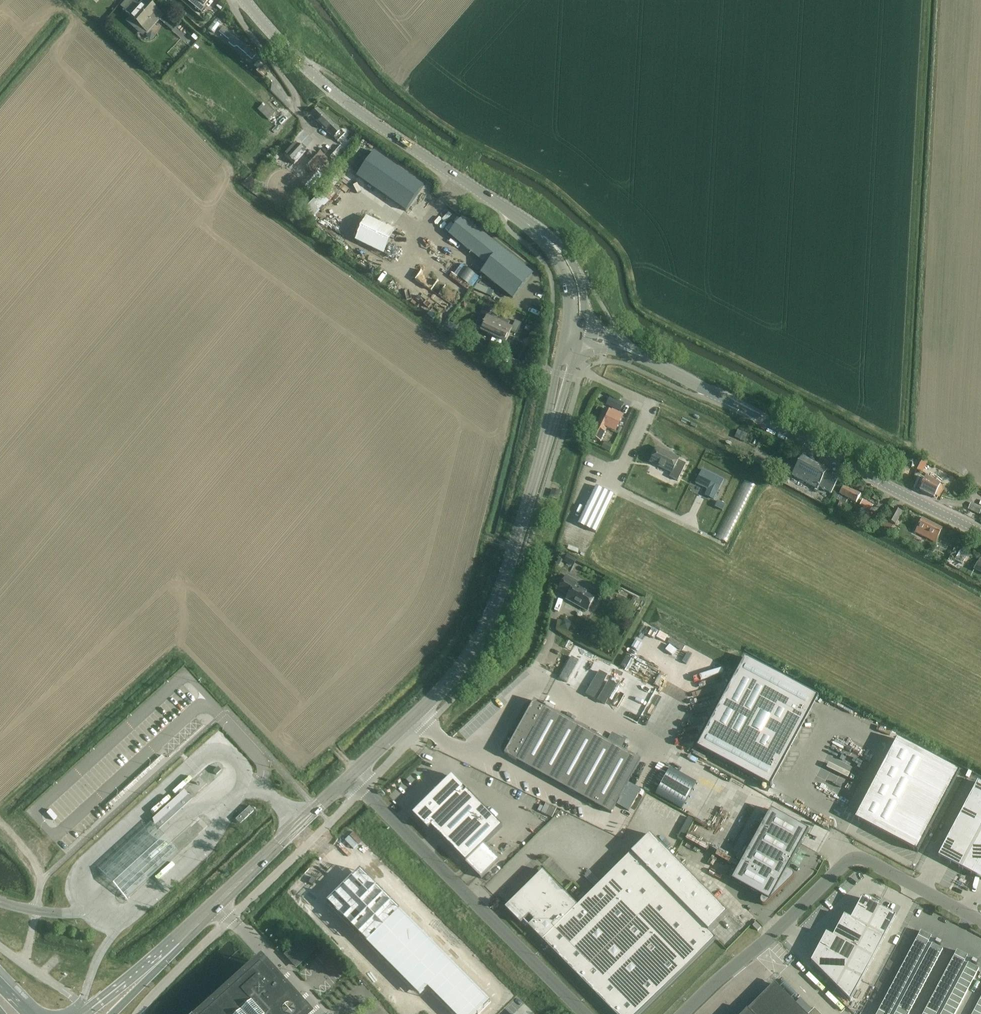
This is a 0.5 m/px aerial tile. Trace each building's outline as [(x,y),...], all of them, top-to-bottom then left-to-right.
[(120,6),(123,9),(122,10),(129,15),(127,17),(141,29),(147,34),(163,16),(157,10),(145,0),(142,0),(138,5),(133,0),(131,0),(125,0),(120,6)] [(183,0),(199,14),(205,8),(203,7),(204,6),(209,0),(183,0)] [(250,51),(222,28),(218,32),(228,40),(228,43),(233,48),(236,47),(251,60),(255,55),(250,51)] [(262,77),(269,71),(258,61),(253,67),(256,70),(255,71),(262,77)] [(262,104),(257,110),(268,121),(275,113),(266,104),(264,106),(262,104)] [(337,142),(344,135),(317,108),(310,115),(337,142)] [(298,148),(295,145),(284,156),(293,165),(304,153),(303,152),(306,149),(302,145),(298,148)] [(315,155),(310,151),(305,156),(310,160),(304,167),(313,176),(316,172),(327,160),(318,152),(315,155)] [(373,153),(356,177),(406,212),(423,187),(424,187),(374,151),(373,153)] [(313,176),(303,186),(308,191),(321,177),(316,172),(313,176)] [(366,217),(355,240),(384,254),(395,230),(366,217)] [(512,299),(532,275),(463,218),(448,236),(486,267),(480,274),(483,276),(512,299)] [(462,265),(454,275),(472,288),(479,278),(462,265)] [(485,307),(475,329),(480,332),(480,333),(493,339),(502,318),(491,313),(492,310),(485,307)] [(492,339),(488,348),(498,353),(502,343),(505,344),(510,333),(517,335),(522,324),(515,321),(511,329),(508,328),(507,328),(509,324),(510,322),(503,319),(502,318),(493,339),(492,339)] [(513,359),(507,371),(515,374),(520,363),(513,359)] [(613,399),(609,406),(616,409),(619,402),(613,399)] [(605,409),(597,424),(601,425),(605,427),(607,428),(612,431),(615,432),(622,417),(619,416),(605,409)] [(597,424),(591,438),(600,442),(607,428),(605,427),(601,425),(597,424)] [(610,452),(613,446),(605,442),(602,448),(610,452)] [(658,448),(650,463),(671,473),(669,478),(677,482),(686,465),(678,461),(679,459),(658,448)] [(755,454),(752,460),(763,466),(768,469),(771,463),(766,460),(755,454)] [(831,495),(839,479),(826,473),(827,471),(801,457),(792,476),(817,490),(818,488),(831,495)] [(922,460),(917,471),(922,473),(928,463),(922,460)] [(702,471),(695,484),(708,491),(705,497),(714,501),(724,481),(702,471)] [(937,497),(941,491),(942,488),(919,476),(916,482),(922,485),(919,491),(934,499),(935,496),(937,497)] [(743,480),(715,537),(727,543),(755,486),(743,480)] [(595,534),(614,496),(596,487),(578,525),(595,534)] [(860,495),(844,487),(839,495),(837,494),(835,500),(839,502),(837,507),(836,508),(842,511),(848,500),(856,504),(860,495)] [(557,501),(560,493),(553,491),(550,499),(557,501)] [(863,500),(859,506),(870,512),(873,506),(863,500)] [(718,502),(715,508),(723,512),(726,506),(718,502)] [(967,510),(979,515),(980,511),(980,508),(971,503),(967,510)] [(895,525),(897,522),(901,513),(894,509),(887,522),(895,525)] [(876,526),(882,515),(876,512),(876,511),(874,510),(871,514),(874,516),(870,523),(876,526)] [(935,543),(936,542),(942,529),(922,519),(915,533),(935,543)] [(883,529),(890,532),(893,526),(886,523),(883,529)] [(562,554),(559,559),(562,561),(573,567),(576,561),(562,554)] [(566,576),(558,590),(568,596),(566,600),(587,612),(596,596),(576,585),(578,582),(566,576)] [(610,644),(603,646),(605,653),(613,651),(610,644)] [(744,658),(695,754),(768,791),(770,788),(767,787),(788,747),(789,748),(794,739),(793,738),(813,699),(815,700),(817,696),(744,658)] [(627,784),(640,760),(534,702),(505,755),(611,814),(615,806),(627,784)] [(894,740),(853,819),(913,852),(956,772),(894,740)] [(162,757),(108,805),(111,808),(164,760),(162,757)] [(452,776),(413,815),(428,831),(432,827),(467,862),(466,863),(481,879),(499,860),(484,845),(503,827),(467,792),(468,792),(452,776)] [(938,857),(980,880),(980,785),(978,783),(938,857)] [(627,784),(615,806),(628,813),(628,811),(629,811),(640,791),(627,784)] [(184,793),(152,821),(156,834),(192,802),(184,793)] [(248,807),(235,820),(239,824),(253,811),(248,807)] [(762,903),(763,903),(765,903),(766,902),(792,876),(793,873),(792,871),(790,870),(785,867),(806,829),(769,808),(731,878),(761,895),(759,898),(759,900),(760,902),(761,903),(762,903)] [(178,853),(150,823),(98,871),(126,901),(178,853)] [(506,908),(521,924),(530,915),(535,921),(529,926),(614,1013),(639,1013),(715,940),(708,932),(727,914),(716,904),(650,836),(631,854),(577,907),(543,872),(514,900),(515,900),(506,908)] [(327,904),(420,998),(428,990),(452,1013),(479,1013),(490,1002),(360,871),(359,872),(349,882),(327,904)] [(312,878),(308,884),(313,887),(316,881),(312,878)] [(861,898),(855,910),(873,919),(879,908),(861,898)] [(879,908),(873,919),(889,928),(895,917),(879,908)] [(843,916),(867,930),(873,919),(855,910),(850,920),(843,916)] [(843,916),(837,927),(862,940),(867,930),(843,916)] [(873,919),(867,930),(884,938),(889,928),(873,919)] [(825,933),(825,934),(856,951),(862,940),(837,927),(832,937),(825,933)] [(867,930),(862,940),(878,949),(884,938),(867,930)] [(878,1013),(908,1013),(942,950),(939,948),(941,943),(921,932),(917,939),(878,1013)] [(825,934),(818,947),(849,964),(849,962),(856,951),(825,934)] [(302,938),(301,939),(288,950),(288,949),(284,953),(283,954),(294,966),(296,965),(313,950),(305,941),(302,938)] [(862,940),(856,951),(872,960),(878,949),(862,940)] [(818,947),(809,963),(835,989),(844,972),(849,964),(818,947)] [(856,951),(849,962),(866,971),(872,960),(856,951)] [(924,1013),(955,1013),(979,969),(975,968),(978,963),(957,952),(956,954),(924,1013)] [(849,964),(844,972),(861,981),(866,971),(849,962),(849,964)] [(280,985),(260,964),(256,967),(254,969),(203,1013),(206,1013),(207,1013),(206,1013),(207,1013),(212,1009),(212,1008),(217,1004),(217,1003),(218,1003),(223,999),(222,998),(223,998),(223,999),(228,994),(228,993),(229,994),(233,989),(233,988),(234,989),(239,985),(238,984),(239,984),(244,980),(244,979),(245,979),(250,975),(249,974),(250,975),(255,970),(254,970),(255,969),(255,970),(258,968),(272,984),(269,986),(270,986),(272,989),(273,988),(284,1001),(286,999),(292,1006),(295,1003),(300,1008),(293,1013),(306,1013),(280,985)] [(300,1008),(295,1003),(292,1006),(286,999),(284,1001),(273,988),(272,989),(270,986),(269,986),(272,984),(258,968),(255,970),(255,969),(254,970),(255,970),(250,975),(249,974),(250,975),(245,979),(244,979),(244,980),(239,984),(238,984),(239,985),(234,989),(233,988),(233,989),(229,994),(228,993),(228,994),(223,999),(223,998),(222,998),(223,999),(218,1003),(217,1003),(217,1004),(212,1008),(212,1009),(207,1013),(206,1013),(207,1013),(206,1013),(293,1013),(300,1008)] [(844,972),(835,989),(849,1003),(861,981),(844,972)] [(776,985),(747,1013),(806,1013),(776,985)] [(972,1013),(980,1013),(980,997),(972,1013)]
